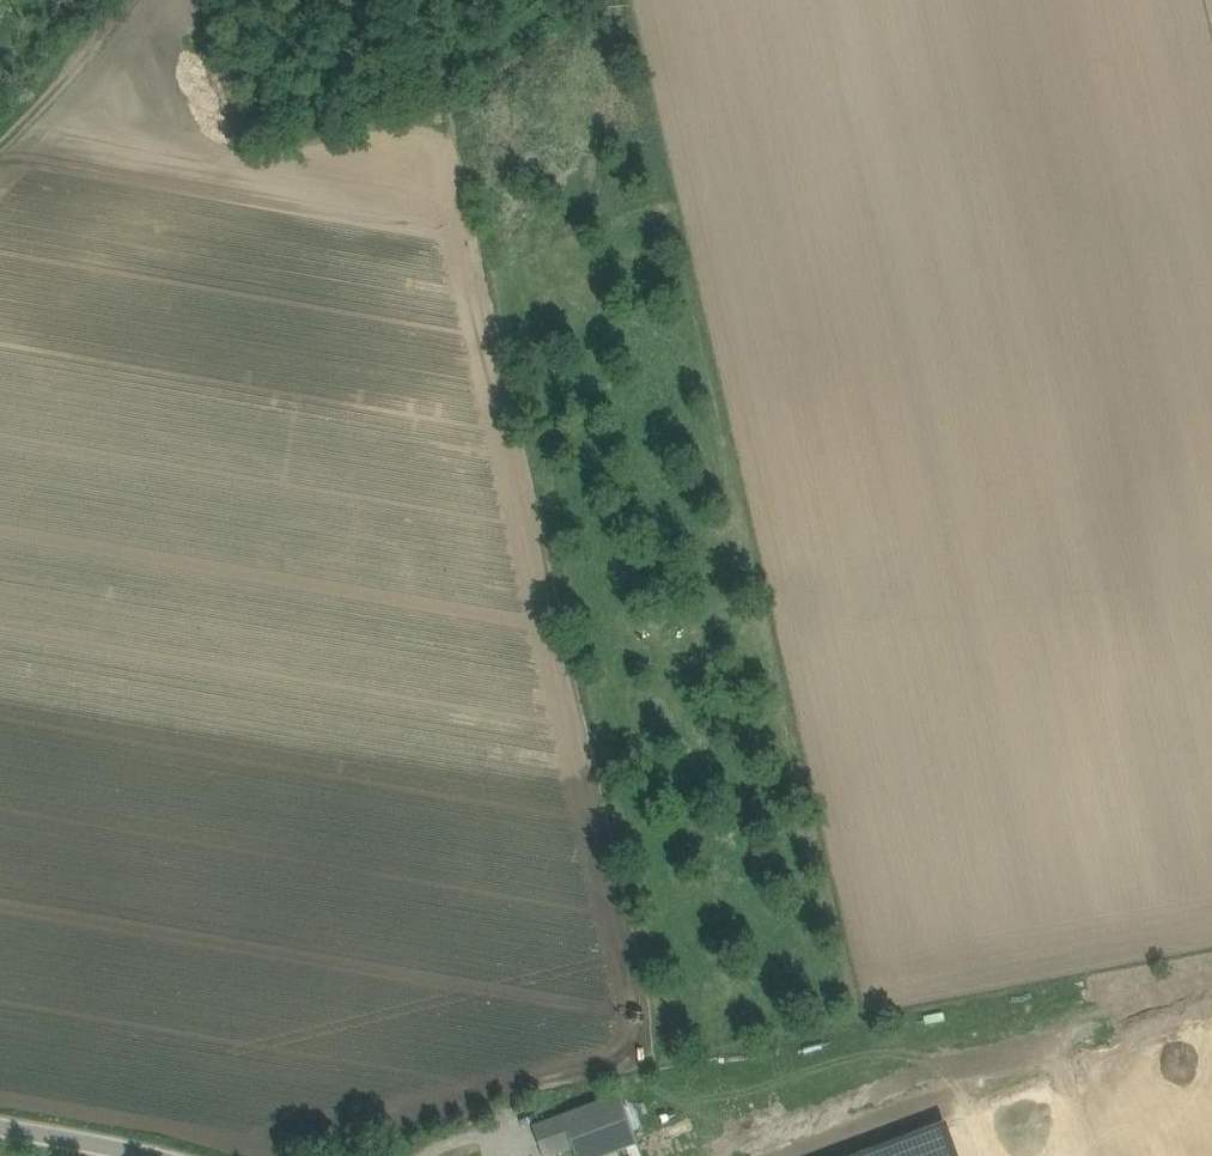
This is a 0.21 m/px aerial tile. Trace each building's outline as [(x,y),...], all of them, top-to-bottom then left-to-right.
[(629,1149),(632,1155),(642,1155),(639,1146),(620,1094),(533,1126),(544,1155),(556,1155),(574,1149),(577,1155),(611,1155),(629,1149)] [(937,1116),(832,1155),(952,1155),(937,1116)]
